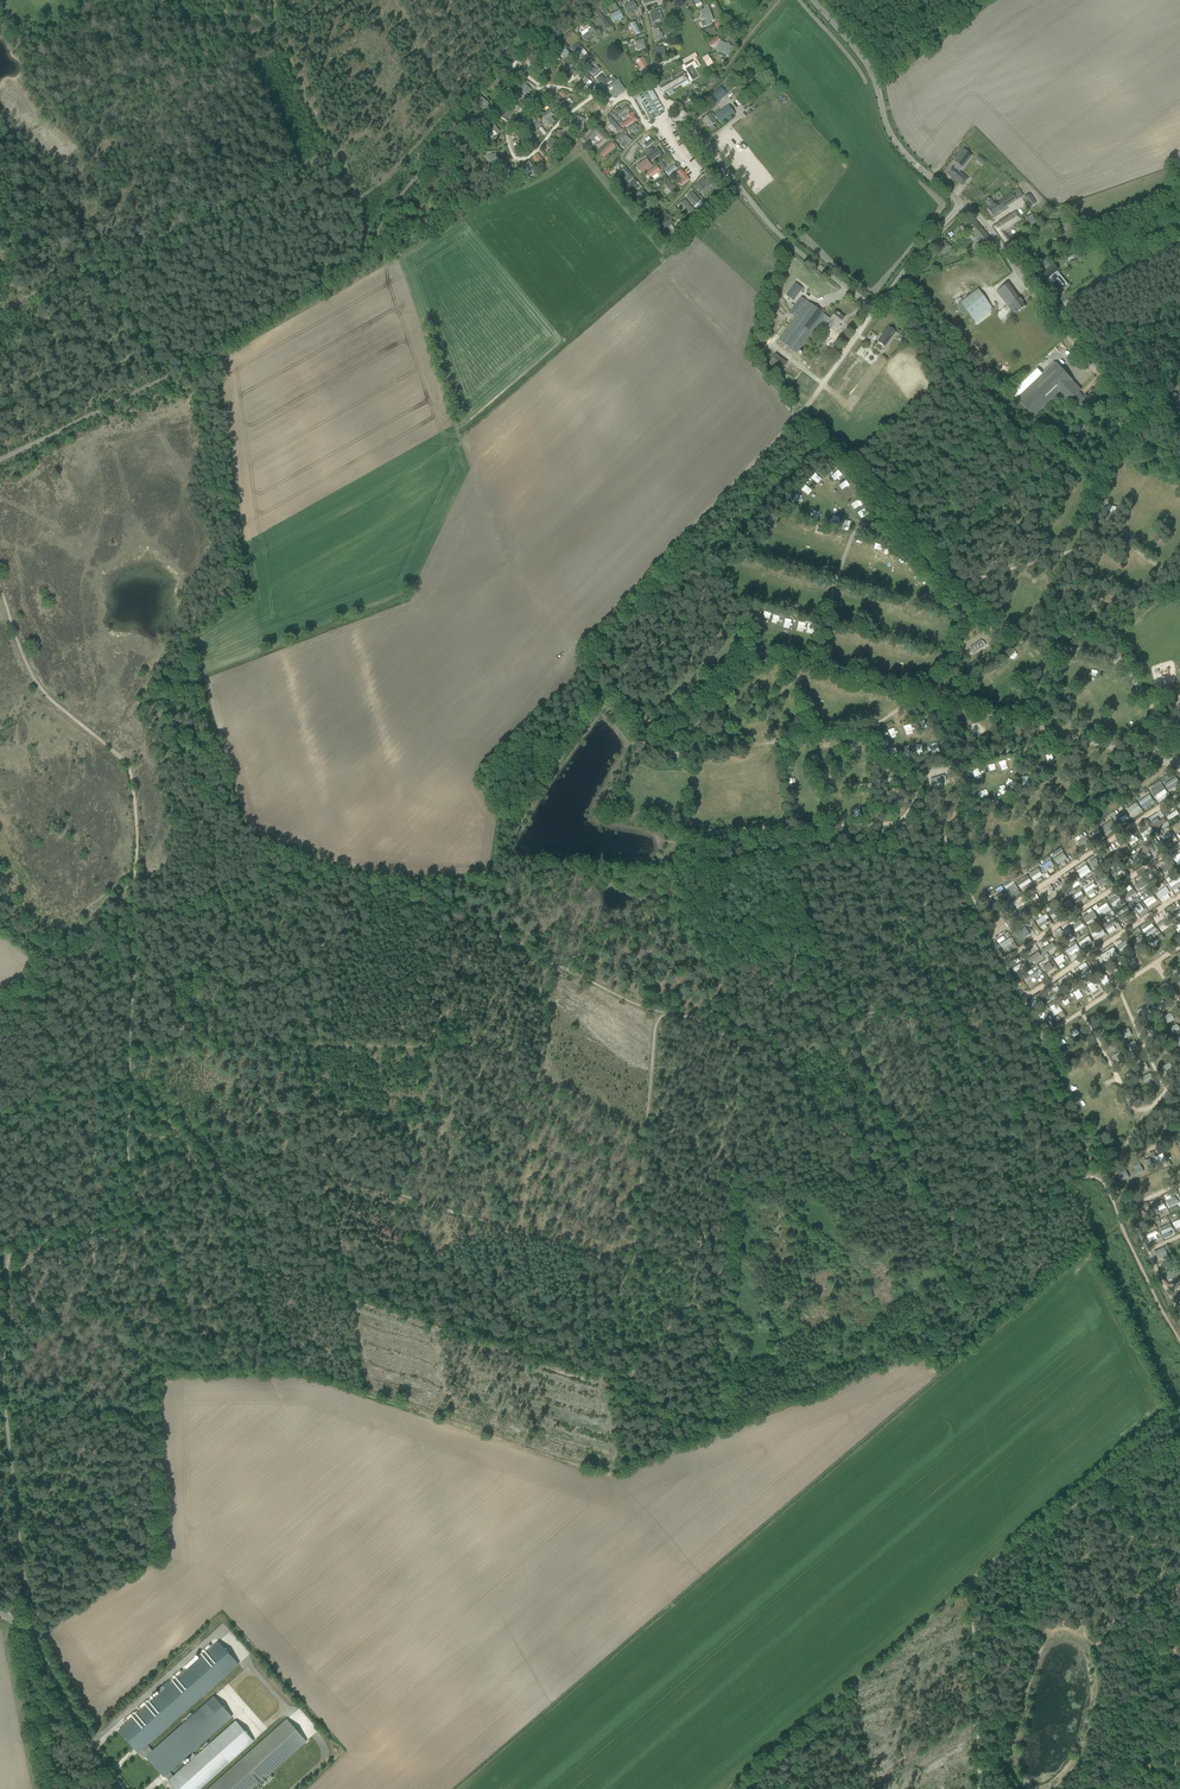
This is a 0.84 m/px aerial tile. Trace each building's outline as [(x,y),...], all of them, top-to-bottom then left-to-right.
[(637,9),(633,1),(623,7),(628,15),(637,9)] [(713,20),(707,4),(703,6),(704,8),(701,9),(706,26),(711,24),(710,21),(713,20)] [(613,23),(623,18),(619,10),(609,16),(613,23)] [(658,10),(649,13),(652,21),(653,23),(657,21),(656,20),(661,18),(658,10)] [(610,26),(602,14),(601,14),(600,11),(596,13),(599,16),(595,19),(603,31),(610,26)] [(635,21),(631,23),(635,35),(640,33),(635,21)] [(553,34),(544,26),(537,33),(543,39),(545,37),(547,40),(553,34)] [(716,34),(714,27),(705,30),(707,37),(716,34)] [(588,32),(582,36),(585,41),(597,34),(593,29),(591,28),(587,30),(588,32)] [(663,38),(662,32),(659,32),(659,28),(652,29),(654,42),(660,41),(660,38),(663,38)] [(718,36),(709,42),(712,45),(721,40),(718,36)] [(646,47),(643,38),(634,41),(637,50),(646,47)] [(728,56),(732,46),(720,40),(715,50),(728,56)] [(569,53),(565,49),(567,47),(563,43),(559,47),(560,48),(555,52),(559,57),(561,56),(563,58),(569,53)] [(579,64),(589,56),(581,46),(573,52),(578,58),(575,60),(579,64)] [(665,55),(664,46),(653,47),(654,56),(665,55)] [(695,53),(682,61),(684,64),(693,59),(698,67),(701,66),(696,57),(697,56),(695,53)] [(707,54),(702,58),(707,67),(713,63),(707,54)] [(514,56),(506,66),(513,70),(516,66),(513,64),(518,59),(514,56)] [(649,67),(643,57),(639,59),(638,59),(636,60),(636,61),(642,71),(649,67)] [(591,59),(584,66),(592,76),(600,69),(597,66),(594,69),(590,65),(594,62),(591,59)] [(546,73),(551,66),(544,61),(536,72),(541,75),(543,71),(546,73)] [(572,69),(562,78),(565,81),(566,81),(572,75),(575,78),(581,73),(578,69),(575,72),(572,69)] [(665,79),(657,84),(663,94),(682,84),(684,87),(689,83),(688,80),(685,75),(682,71),(666,81),(665,79)] [(606,84),(600,76),(594,80),(600,88),(606,84)] [(497,77),(490,85),(493,87),(500,79),(497,77)] [(626,89),(622,85),(620,87),(617,83),(619,81),(618,79),(607,87),(614,97),(615,97),(626,89)] [(586,91),(592,82),(589,80),(583,90),(586,91)] [(524,84),(517,92),(518,93),(518,94),(520,95),(521,95),(524,92),(528,87),(525,84),(524,84)] [(710,98),(716,104),(730,91),(724,85),(710,98)] [(634,93),(650,122),(660,116),(652,102),(657,99),(651,88),(646,91),(644,88),(634,93)] [(548,107),(541,96),(534,101),(540,110),(541,112),(548,107)] [(556,98),(552,103),(561,113),(562,112),(563,112),(564,111),(565,110),(566,109),(570,105),(566,100),(564,102),(563,101),(559,96),(557,99),(556,98)] [(484,111),(490,104),(481,97),(475,104),(484,111)] [(726,121),(735,114),(728,105),(715,116),(713,118),(710,114),(703,120),(709,128),(716,123),(715,121),(717,119),(721,125),(726,121)] [(515,110),(509,106),(501,117),(507,122),(515,110)] [(618,110),(615,112),(619,119),(629,111),(627,107),(620,112),(618,110)] [(548,118),(553,115),(550,111),(541,117),(549,127),(553,125),(548,118)] [(522,125),(529,120),(532,124),(536,121),(530,112),(519,121),(522,125)] [(627,115),(629,118),(621,123),(623,128),(637,120),(632,112),(627,115)] [(578,117),(572,131),(577,133),(582,122),(584,123),(585,120),(583,119),(578,117)] [(612,119),(608,122),(616,130),(618,133),(622,130),(612,119)] [(638,129),(635,123),(629,127),(633,133),(638,129)] [(494,124),(485,134),(488,137),(489,136),(491,138),(496,134),(497,135),(500,132),(497,128),(497,127),(495,125),(494,124)] [(570,131),(570,128),(562,128),(562,131),(556,131),(556,136),(571,136),(571,131),(570,131)] [(608,140),(596,129),(586,139),(590,143),(596,136),(600,140),(595,145),(599,149),(608,140)] [(625,131),(620,137),(625,141),(621,146),(625,148),(632,140),(626,135),(627,134),(625,131)] [(430,150),(438,141),(436,139),(428,148),(430,150)] [(561,152),(552,141),(546,147),(550,152),(553,150),(557,156),(561,152)] [(612,142),(600,154),(604,158),(608,154),(616,147),(612,142)] [(632,147),(625,158),(631,162),(634,159),(631,157),(635,149),(632,147)] [(661,154),(657,149),(647,157),(651,162),(661,154)] [(953,168),(948,175),(962,186),(968,179),(959,172),(962,168),(961,167),(970,155),(963,149),(954,161),(957,164),(953,168)] [(544,162),(537,153),(531,158),(538,167),(544,162)] [(500,165),(494,155),(493,154),(487,157),(495,169),(500,165)] [(642,173),(651,166),(646,159),(637,166),(642,173)] [(523,171),(527,167),(531,172),(535,170),(529,161),(520,166),(523,171)] [(668,175),(677,169),(675,165),(665,171),(668,175)] [(516,175),(511,166),(504,170),(510,179),(516,175)] [(652,177),(660,171),(656,166),(648,172),(652,177)] [(623,173),(617,178),(618,180),(623,185),(633,177),(625,167),(621,170),(623,173)] [(990,169),(979,181),(986,187),(997,176),(990,169)] [(689,180),(681,170),(678,173),(683,179),(678,183),(681,187),(689,180)] [(710,186),(703,178),(692,187),(699,195),(710,186)] [(640,187),(634,179),(626,186),(632,193),(636,189),(636,190),(640,187)] [(665,196),(674,188),(668,180),(658,188),(665,196)] [(649,198),(642,190),(636,196),(643,204),(649,198)] [(990,198),(985,201),(989,207),(987,209),(992,216),(1016,200),(1013,195),(1012,194),(997,204),(997,202),(994,204),(990,198)] [(699,202),(694,196),(691,198),(688,195),(685,198),(693,208),(699,202)] [(1024,198),(1030,207),(1036,203),(1030,195),(1024,198)] [(693,209),(684,199),(677,205),(687,216),(693,209)] [(657,211),(653,205),(644,211),(644,213),(644,214),(645,216),(646,217),(648,217),(657,211)] [(994,226),(1006,244),(1010,241),(1007,236),(1003,231),(1020,218),(1015,211),(994,226)] [(1026,217),(1030,225),(1037,222),(1032,214),(1026,217)] [(661,226),(658,228),(666,238),(669,236),(673,233),(668,227),(673,223),(670,219),(661,226)] [(967,227),(971,232),(982,245),(982,244),(989,252),(996,246),(975,220),(967,227)] [(1061,228),(1064,236),(1073,234),(1069,222),(1064,223),(1065,227),(1061,228)] [(946,243),(940,250),(946,254),(951,247),(946,243)] [(1057,294),(1065,287),(1060,280),(1061,279),(1055,272),(1058,270),(1054,264),(1047,270),(1051,275),(1046,279),(1049,282),(1048,283),(1057,294)] [(795,283),(786,295),(793,301),(802,289),(795,283)] [(1003,286),(996,292),(1007,306),(1011,303),(1013,306),(1009,309),(1014,315),(1021,310),(1025,306),(1008,283),(1003,286)] [(960,302),(975,322),(992,309),(978,289),(960,302)] [(796,318),(779,340),(796,353),(820,321),(831,328),(835,323),(839,326),(844,318),(836,312),(830,319),(801,297),(789,313),(796,318)] [(878,342),(884,347),(895,331),(889,326),(878,342)] [(1019,363),(1032,353),(1027,347),(1014,358),(1019,363)] [(769,364),(777,370),(783,362),(780,360),(781,359),(775,355),(769,364)] [(1081,390),(1073,381),(1056,363),(1017,399),(1034,417),(1058,395),(1066,404),(1070,400),(1076,405),(1077,404),(1082,408),(1083,407),(1089,413),(1095,408),(1099,403),(1095,399),(1096,398),(1092,394),(1086,399),(1079,392),(1081,390)] [(1167,397),(1174,401),(1179,404),(1178,407),(1179,409),(1179,399),(1177,397),(1177,395),(1171,391),(1167,397)] [(825,526),(814,523),(813,531),(824,533),(825,526)] [(871,552),(878,553),(880,544),(873,542),(871,552)] [(886,549),(882,558),(885,560),(887,556),(888,557),(891,551),(886,549)] [(777,649),(784,650),(786,641),(779,640),(777,649)] [(974,647),(976,651),(983,646),(981,642),(974,647)] [(940,644),(938,651),(945,653),(947,646),(940,644)] [(1074,717),(1082,714),(1081,708),(1072,711),(1074,717)] [(987,729),(978,719),(968,728),(977,738),(987,729)] [(893,729),(888,731),(892,739),(897,737),(893,729)] [(998,761),(999,771),(1006,770),(1005,760),(998,761)] [(987,768),(989,776),(995,774),(993,766),(987,768)] [(1176,777),(1164,785),(1167,788),(1169,791),(1179,783),(1178,781),(1176,777)] [(1161,783),(1150,791),(1154,796),(1156,795),(1158,799),(1168,792),(1161,783)] [(1150,794),(1138,801),(1143,809),(1154,802),(1150,794)] [(1126,808),(1130,816),(1141,810),(1137,802),(1126,808)] [(1166,816),(1169,820),(1179,814),(1176,810),(1166,816)] [(1111,821),(1102,827),(1106,833),(1115,827),(1111,821)] [(1144,828),(1139,831),(1139,832),(1143,837),(1153,830),(1151,827),(1146,830),(1144,828)] [(1098,830),(1089,836),(1093,842),(1102,836),(1098,830)] [(1173,832),(1162,837),(1165,843),(1175,839),(1173,832)] [(1086,837),(1077,843),(1081,849),(1090,843),(1086,837)] [(1157,840),(1148,846),(1151,849),(1153,853),(1161,847),(1157,840)] [(1123,841),(1114,845),(1117,852),(1126,848),(1123,841)] [(1073,844),(1066,849),(1070,855),(1077,850),(1073,844)] [(1132,862),(1145,853),(1142,849),(1129,858),(1132,862)] [(1063,853),(1054,859),(1057,865),(1067,859),(1063,853)] [(1053,872),(1051,868),(1055,866),(1051,860),(1042,865),(1048,874),(1053,872)] [(1101,860),(1090,865),(1092,869),(1103,864),(1101,860)] [(1170,870),(1173,865),(1165,860),(1164,862),(1165,862),(1161,869),(1165,872),(1167,868),(1170,870)] [(1076,871),(1081,878),(1091,871),(1086,864),(1076,871)] [(1111,872),(1115,877),(1123,872),(1119,866),(1111,872)] [(1034,881),(1043,876),(1038,867),(1029,873),(1034,881)] [(1151,881),(1162,876),(1159,871),(1149,876),(1151,881)] [(1074,873),(1065,880),(1069,886),(1078,879),(1074,873)] [(1016,882),(1020,889),(1032,882),(1027,875),(1016,882)] [(1101,887),(1110,881),(1106,875),(1097,881),(1101,887)] [(1169,884),(1173,891),(1179,886),(1178,883),(1179,882),(1179,878),(1179,877),(1169,884)] [(1131,882),(1138,891),(1147,884),(1143,878),(1138,881),(1136,878),(1131,882)] [(1094,883),(1085,890),(1087,893),(1087,892),(1089,895),(1095,891),(1093,888),(1096,886),(1094,883)] [(1013,884),(1006,889),(1008,893),(1010,896),(1019,890),(1015,884),(1014,885),(1013,884)] [(1166,887),(1156,893),(1160,899),(1169,893),(1167,890),(1168,890),(1166,887)] [(1071,896),(1078,907),(1088,900),(1081,890),(1071,896)] [(1004,891),(995,897),(999,903),(1008,898),(1006,895),(1006,894),(1004,891)] [(1118,895),(1109,901),(1113,907),(1122,902),(1120,899),(1118,895)] [(1143,901),(1148,907),(1157,900),(1152,895),(1143,901)] [(991,900),(981,906),(985,912),(995,906),(991,900)] [(1070,900),(1062,903),(1065,909),(1072,906),(1070,900)] [(1107,902),(1095,909),(1100,916),(1111,910),(1107,902)] [(1127,906),(1123,909),(1125,912),(1117,917),(1120,921),(1132,913),(1127,906)] [(1169,912),(1172,918),(1179,914),(1179,909),(1178,906),(1169,912)] [(1048,913),(1052,919),(1060,914),(1056,908),(1048,913)] [(1087,924),(1097,917),(1093,911),(1083,918),(1087,924)] [(1013,923),(1018,920),(1014,913),(1009,916),(1013,923)] [(1045,924),(1048,922),(1046,919),(1049,918),(1046,914),(1036,920),(1042,930),(1047,927),(1045,924)] [(1157,919),(1160,925),(1168,922),(1166,916),(1157,919)] [(1001,926),(996,930),(998,933),(1007,927),(1002,919),(1000,920),(998,921),(1001,926)] [(1080,919),(1071,925),(1075,932),(1085,926),(1080,919)] [(1116,929),(1114,926),(1117,923),(1114,919),(1104,927),(1110,933),(1116,929)] [(1146,927),(1145,924),(1140,927),(1147,938),(1152,935),(1151,933),(1155,930),(1152,924),(1146,927)] [(1025,927),(1015,934),(1020,941),(1030,934),(1025,927)] [(1062,934),(1059,935),(1060,936),(1063,941),(1073,934),(1069,928),(1062,933),(1062,934)] [(1103,929),(1093,932),(1097,943),(1107,939),(1103,929)] [(1010,947),(1014,944),(1009,937),(1000,944),(1004,951),(1007,949),(1009,952),(1012,950),(1010,947)] [(1058,939),(1050,944),(1053,948),(1061,943),(1058,939)] [(1126,941),(1117,947),(1121,953),(1130,947),(1126,941)] [(1070,957),(1081,950),(1076,943),(1066,950),(1070,957)] [(1112,955),(1104,960),(1106,963),(1118,956),(1113,948),(1109,951),(1112,955)] [(1029,963),(1038,957),(1033,951),(1024,957),(1029,963)] [(1065,966),(1063,963),(1066,960),(1062,954),(1054,959),(1061,969),(1065,966)] [(1012,967),(1014,971),(1024,966),(1023,962),(1012,967)] [(1050,962),(1043,967),(1047,973),(1053,968),(1050,962)] [(1088,966),(1077,973),(1081,979),(1092,972),(1088,966)] [(1153,974),(1147,976),(1151,984),(1156,981),(1153,974)] [(1073,975),(1061,983),(1066,990),(1078,983),(1078,982),(1076,979),(1075,979),(1073,975)] [(1019,982),(1023,989),(1033,983),(1028,976),(1019,982)] [(1036,1009),(1043,1003),(1036,995),(1029,1001),(1036,1009)] [(1057,1002),(1049,1007),(1054,1015),(1062,1011),(1057,1002)] [(1039,1016),(1045,1027),(1051,1024),(1046,1013),(1039,1016)] [(1171,1013),(1163,1017),(1166,1023),(1174,1020),(1171,1013)] [(1179,1031),(1179,1030),(1177,1024),(1168,1028),(1172,1035),(1179,1031)] [(1123,1038),(1132,1035),(1129,1028),(1120,1031),(1123,1038)] [(1127,1044),(1131,1051),(1138,1047),(1135,1040),(1127,1044)] [(1113,1055),(1117,1062),(1124,1058),(1120,1051),(1113,1055)] [(1139,1066),(1143,1072),(1149,1069),(1145,1062),(1139,1066)] [(1131,1071),(1124,1075),(1128,1082),(1135,1078),(1131,1071)] [(1151,1073),(1143,1076),(1146,1083),(1154,1079),(1151,1073)] [(1151,1153),(1156,1165),(1166,1160),(1163,1153),(1156,1156),(1154,1151),(1151,1153)] [(1128,1169),(1131,1176),(1142,1172),(1139,1164),(1128,1169)] [(1142,1172),(1131,1177),(1141,1197),(1151,1193),(1142,1172)] [(1152,1186),(1161,1183),(1159,1177),(1150,1180),(1152,1186)] [(1175,1197),(1166,1201),(1169,1207),(1179,1203),(1177,1199),(1177,1200),(1175,1197)] [(1141,1211),(1137,1213),(1139,1220),(1151,1214),(1149,1211),(1142,1214),(1141,1211)] [(1170,1224),(1159,1229),(1162,1234),(1173,1229),(1170,1224)] [(1165,1251),(1156,1255),(1159,1262),(1168,1258),(1165,1251)] [(1165,1271),(1167,1278),(1178,1275),(1176,1268),(1165,1271)] [(147,1745),(238,1664),(219,1642),(170,1685),(167,1682),(158,1690),(161,1693),(119,1730),(139,1752),(142,1750),(147,1756),(152,1751),(147,1745)] [(170,1772),(232,1717),(214,1696),(152,1751),(147,1756),(169,1780),(173,1776),(170,1772)] [(261,1788),(258,1785),(306,1741),(287,1719),(209,1788),(260,1788),(261,1788)] [(254,1741),(236,1721),(196,1756),(193,1753),(189,1757),(191,1760),(173,1776),(169,1780),(176,1788),(200,1788),(254,1741)] [(129,1752),(114,1766),(117,1770),(133,1756),(129,1752)]
